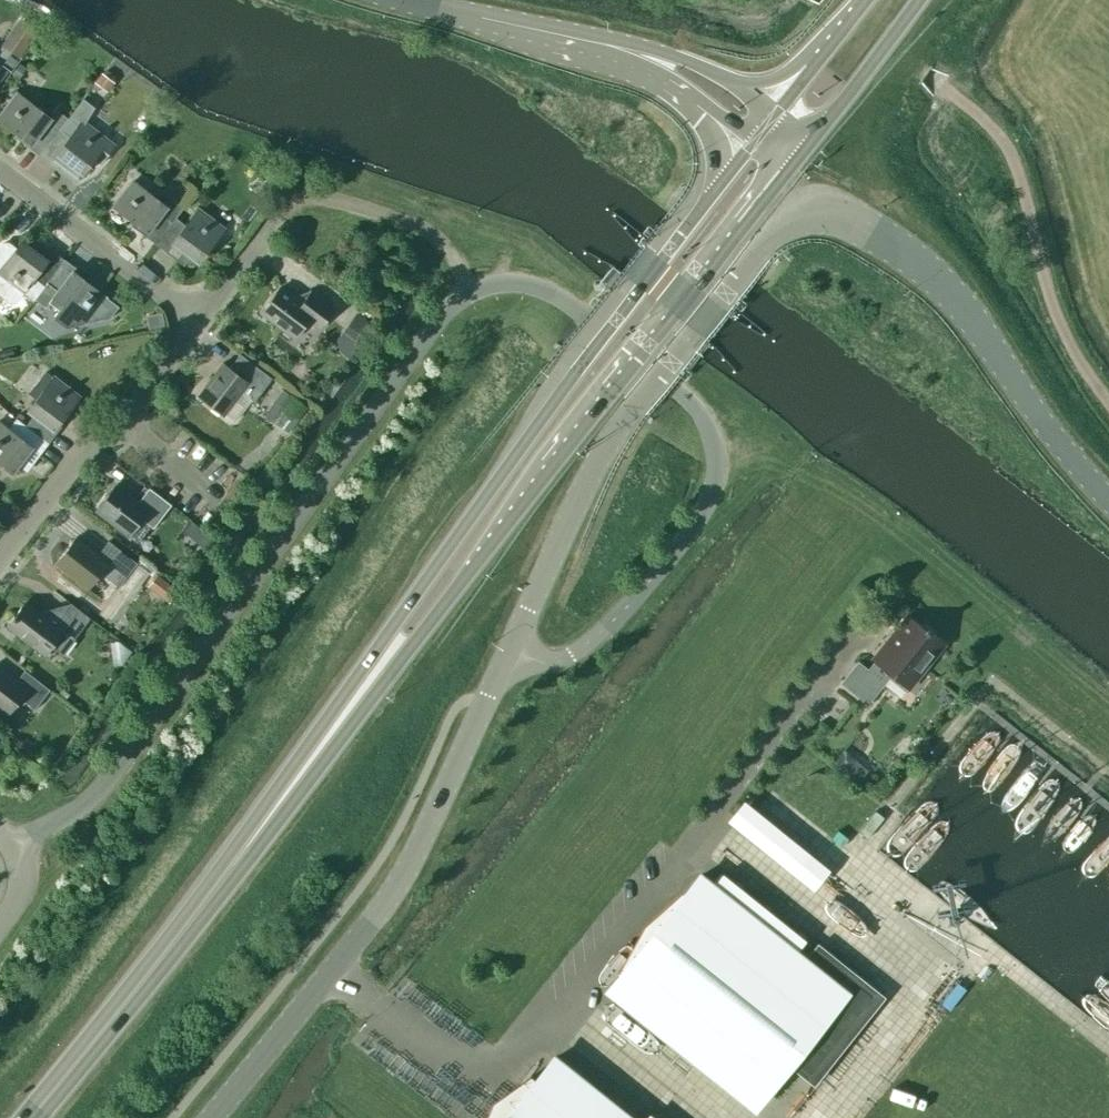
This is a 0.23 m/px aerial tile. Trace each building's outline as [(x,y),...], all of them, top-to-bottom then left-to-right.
[(21,26),(14,34),(28,45),(41,29),(27,18),(21,26)] [(26,68),(25,67),(19,63),(13,71),(12,72),(11,73),(11,74),(15,76),(18,79),(26,68)] [(101,72),(94,81),(95,82),(106,91),(112,84),(114,82),(101,72)] [(39,156),(67,118),(56,110),(50,118),(16,92),(0,114),(0,120),(31,143),(28,147),(39,156)] [(82,98),(67,118),(39,156),(50,164),(53,160),(64,168),(68,163),(74,167),(70,173),(78,178),(93,158),(100,163),(114,145),(107,140),(85,122),(94,107),(82,98)] [(162,235),(175,218),(177,215),(131,179),(113,206),(147,232),(144,235),(155,244),(162,235)] [(185,225),(175,218),(162,235),(197,262),(223,228),(198,209),(185,225)] [(0,246),(0,295),(10,302),(15,301),(34,277),(44,285),(44,284),(46,282),(64,259),(51,250),(45,258),(21,240),(15,248),(8,243),(2,243),(0,246)] [(45,285),(34,298),(46,307),(50,302),(57,307),(51,315),(67,327),(108,318),(117,305),(85,281),(88,277),(64,259),(46,282),(44,284),(45,285)] [(351,278),(358,269),(349,262),(342,271),(351,278)] [(302,303),(280,286),(260,312),(293,337),(307,320),(318,328),(333,309),(310,291),(302,303)] [(377,315),(362,305),(356,313),(371,323),(377,315)] [(357,315),(345,331),(354,337),(366,322),(357,315)] [(271,378),(239,353),(228,367),(222,362),(197,395),(223,415),(225,413),(233,420),(250,398),(254,401),(271,378)] [(34,415),(25,425),(45,440),(53,430),(54,427),(79,396),(53,376),(52,377),(45,371),(29,393),(36,398),(27,410),(32,414),(34,415)] [(305,408),(290,396),(271,421),(286,433),(305,408)] [(12,472),(17,465),(26,472),(32,464),(23,457),(31,446),(40,453),(48,443),(45,440),(25,425),(15,418),(7,428),(0,423),(0,463),(12,472)] [(138,501),(115,484),(95,510),(127,536),(141,518),(152,527),(170,504),(148,487),(138,501)] [(209,540),(194,529),(184,543),(198,554),(209,540)] [(97,554),(74,537),(54,563),(87,589),(100,572),(118,586),(136,563),(107,541),(97,554)] [(177,589),(156,574),(147,586),(168,601),(177,589)] [(70,602),(57,606),(47,619),(25,601),(6,626),(43,654),(52,643),(62,651),(72,638),(73,639),(82,626),(89,617),(70,602)] [(857,662),(841,682),(867,703),(883,683),(881,681),(889,672),(892,675),(894,671),(910,684),(943,643),(928,631),(929,630),(926,627),(924,630),(907,616),(872,659),(874,661),(867,670),(857,662)] [(49,689),(24,670),(15,680),(0,668),(0,710),(6,715),(19,697),(34,708),(49,689)] [(842,749),(832,764),(860,784),(871,768),(842,749)] [(816,894),(831,872),(740,809),(724,832),(816,894)] [(814,956),(810,962),(700,874),(606,992),(751,1108),(794,1055),(811,1069),(868,1000),(868,999),(868,997),(868,996),(868,995),(819,956),(818,956),(817,955),(816,956),(814,956)] [(555,1056),(505,1117),(632,1117),(555,1056)]
